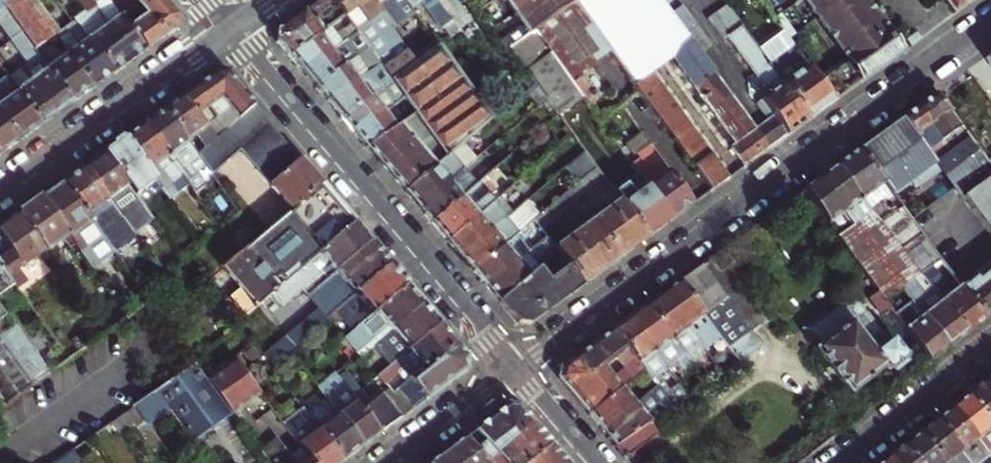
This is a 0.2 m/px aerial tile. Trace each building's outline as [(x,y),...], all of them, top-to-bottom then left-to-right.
[(6,18),(16,31),(31,52),(50,39),(52,38),(28,5),(36,0),(0,0),(0,9),(6,18)] [(101,3),(105,0),(78,0),(88,13),(101,3)] [(153,0),(118,0),(138,23),(125,33),(141,54),(170,33),(172,22),(155,2),(153,0)] [(330,0),(314,0),(272,30),(272,43),(281,53),(285,58),(314,33),(325,23),(338,12),(330,0)] [(393,33),(368,0),(330,0),(338,12),(347,25),(350,29),(351,31),(365,20),(395,62),(395,67),(383,76),(386,80),(389,84),(420,62),(411,59),(393,33)] [(393,33),(403,26),(392,9),(402,2),(400,0),(368,0),(393,33)] [(402,2),(406,7),(417,0),(436,28),(447,20),(432,0),(400,0),(402,2)] [(497,45),(494,42),(491,38),(485,30),(480,22),(471,29),(450,0),(432,0),(447,20),(506,103),(518,93),(492,58),(501,51),(497,45)] [(506,6),(511,12),(527,0),(502,0),(506,6)] [(550,16),(538,0),(527,0),(511,12),(520,25),(526,33),(529,31),(550,16)] [(550,16),(570,2),(573,0),(538,0),(550,16)] [(646,69),(669,52),(687,40),(665,11),(657,0),(573,0),(570,2),(605,50),(629,82),(646,69)] [(812,15),(832,0),(802,0),(812,15)] [(848,21),(832,0),(812,15),(828,35),(848,21)] [(832,0),(848,21),(867,6),(863,0),(832,0)] [(950,11),(966,0),(942,0),(950,11)] [(414,18),(406,7),(402,2),(392,9),(403,26),(414,18)] [(550,16),(529,31),(565,79),(605,50),(570,2),(550,16)] [(101,3),(88,13),(101,32),(97,36),(121,69),(131,61),(141,54),(125,33),(101,3)] [(676,3),(665,11),(687,40),(694,50),(705,42),(676,3)] [(867,6),(848,21),(862,41),(882,26),(876,17),(867,6)] [(88,13),(69,25),(107,78),(121,69),(97,36),(101,32),(88,13)] [(806,117),(765,61),(736,21),(720,33),(758,85),(765,85),(769,90),(755,99),(767,116),(752,128),(765,146),(783,133),(806,117)] [(862,41),(848,21),(828,35),(842,55),(862,41)] [(338,39),(325,23),(314,33),(327,48),(338,39)] [(69,25),(61,32),(74,51),(64,58),(88,92),(98,85),(107,78),(69,25)] [(882,26),(862,41),(842,55),(859,78),(883,61),(899,49),(882,26)] [(25,85),(15,93),(40,127),(55,116),(70,105),(46,72),(31,52),(16,31),(2,41),(21,67),(15,72),(25,85)] [(503,49),(529,84),(541,100),(562,129),(574,121),(560,102),(573,92),(565,79),(529,31),(526,33),(508,46),(503,49)] [(74,51),(61,32),(52,38),(50,39),(64,58),(74,51)] [(327,48),(314,33),(285,58),(293,67),(297,72),(327,48)] [(498,33),(491,38),(494,42),(501,36),(498,33)] [(353,51),(341,36),(338,39),(327,48),(339,62),(342,60),(350,54),(353,51)] [(504,40),(501,36),(494,42),(497,45),(504,40)] [(508,46),(504,40),(497,45),(501,51),(503,49),(508,46)] [(669,52),(735,141),(729,144),(743,163),(765,146),(752,128),(694,50),(687,40),(669,52)] [(339,62),(327,48),(297,72),(304,81),(310,87),(339,62)] [(486,121),(436,50),(420,62),(389,84),(397,95),(407,110),(420,129),(408,140),(393,122),(362,148),(381,171),(400,194),(446,155),(455,147),(486,121)] [(981,59),(990,72),(990,50),(981,59)] [(779,51),(765,61),(806,117),(822,105),(834,96),(817,74),(806,60),(793,70),(779,51)] [(356,77),(364,71),(350,54),(342,60),(356,77)] [(817,74),(834,96),(859,78),(842,55),(817,74)] [(88,92),(64,58),(46,72),(70,105),(79,99),(88,92)] [(342,60),(339,62),(310,87),(317,96),(324,104),(356,77),(342,60)] [(373,63),(369,67),(372,72),(377,68),(373,63)] [(660,124),(678,111),(646,69),(629,82),(660,124)] [(364,71),(356,77),(324,104),(332,112),(338,120),(378,87),(364,71)] [(15,93),(0,73),(0,122),(16,144),(28,135),(40,127),(15,93)] [(221,75),(209,75),(178,97),(190,112),(192,111),(202,125),(222,111),(230,121),(248,107),(239,97),(221,75)] [(386,80),(378,87),(338,120),(345,129),(350,134),(381,108),(391,99),(397,95),(389,84),(386,80)] [(917,105),(939,137),(945,144),(949,149),(964,138),(932,94),(926,99),(917,105)] [(407,110),(397,95),(391,99),(402,114),(407,110)] [(169,104),(159,111),(181,140),(191,133),(201,146),(210,138),(208,136),(210,135),(202,125),(192,111),(190,112),(178,97),(169,104)] [(909,111),(901,117),(924,148),(939,137),(917,105),(909,111)] [(247,166),(277,140),(255,115),(248,107),(230,121),(210,138),(201,146),(191,154),(200,165),(207,175),(235,152),(247,166)] [(393,122),(381,108),(350,134),(357,143),(362,148),(393,122)] [(181,140),(159,111),(149,118),(138,126),(149,141),(154,138),(167,156),(164,157),(178,177),(190,193),(200,186),(190,172),(200,165),(191,154),(181,140)] [(708,188),(726,175),(678,111),(660,124),(708,188)] [(896,121),(887,127),(910,158),(924,148),(901,117),(896,121)] [(6,151),(16,144),(0,122),(0,155),(6,151)] [(130,132),(122,137),(154,182),(160,190),(178,177),(164,157),(167,156),(154,138),(149,141),(138,126),(130,132)] [(881,132),(873,138),(896,168),(910,158),(887,127),(881,132)] [(111,145),(101,152),(135,200),(141,195),(136,190),(141,186),(147,188),(154,182),(122,137),(111,145)] [(867,142),(857,149),(880,180),(896,168),(873,138),(867,142)] [(919,171),(905,181),(889,192),(893,197),(899,206),(904,213),(951,179),(961,192),(989,172),(984,164),(981,161),(964,138),(949,149),(933,161),(919,171)] [(277,140),(247,166),(264,186),(294,160),(277,140)] [(949,149),(945,144),(929,155),(933,161),(949,149)] [(468,163),(480,152),(474,145),(462,156),(468,163)] [(468,163),(462,156),(455,147),(446,155),(459,170),(468,163)] [(924,148),(910,158),(915,166),(919,171),(933,161),(929,155),(924,148)] [(580,154),(586,162),(593,157),(587,149),(580,154)] [(848,156),(834,166),(866,211),(877,203),(880,207),(893,197),(889,192),(886,187),(880,180),(857,149),(848,156)] [(90,160),(79,168),(135,244),(156,229),(135,200),(101,152),(90,160)] [(472,185),(479,179),(493,167),(480,152),(468,163),(459,170),(472,185)] [(624,161),(631,171),(642,162),(635,153),(624,161)] [(459,170),(446,155),(400,194),(408,202),(412,207),(428,195),(431,198),(446,185),(444,183),(459,170)] [(642,162),(631,171),(666,219),(677,211),(686,204),(650,156),(642,162)] [(264,186),(286,210),(315,185),(306,174),(294,160),(264,186)] [(894,249),(876,224),(866,211),(834,166),(827,172),(818,178),(840,209),(850,222),(840,229),(843,234),(837,239),(861,272),(894,249)] [(919,171),(915,166),(901,176),(905,181),(919,171)] [(596,176),(590,167),(534,215),(530,218),(536,227),(596,176)] [(135,244),(79,168),(70,175),(60,181),(111,252),(115,258),(135,244)] [(426,224),(472,185),(459,170),(444,183),(446,185),(431,198),(428,195),(412,207),(420,216),(426,224)] [(599,180),(618,205),(641,237),(653,228),(666,219),(631,171),(613,184),(606,175),(599,180)] [(957,191),(950,196),(949,202),(990,259),(990,175),(989,172),(961,192),(959,194),(957,191)] [(905,181),(901,176),(886,187),(889,192),(905,181)] [(824,221),(840,209),(818,178),(812,182),(802,190),(824,221)] [(479,179),(472,185),(426,224),(434,233),(442,242),(487,204),(476,191),(484,185),(479,179)] [(49,190),(38,198),(70,242),(93,274),(101,268),(97,263),(111,252),(60,181),(49,190)] [(241,314),(259,298),(348,224),(338,213),(333,207),(315,185),(286,210),(220,266),(222,269),(220,275),(227,283),(234,284),(246,298),(235,307),(241,314)] [(500,219),(507,212),(494,197),(487,204),(500,219)] [(27,205),(16,213),(41,248),(42,249),(57,239),(63,247),(70,242),(38,198),(27,205)] [(534,215),(522,200),(507,212),(500,219),(512,234),(530,218),(534,215)] [(500,219),(487,204),(442,242),(449,250),(453,255),(468,242),(471,245),(489,231),(487,230),(500,219)] [(641,237),(618,205),(554,251),(564,264),(578,283),(614,257),(641,237)] [(876,293),(882,300),(900,287),(938,259),(904,213),(899,206),(876,224),(894,249),(861,272),(876,293)] [(9,283),(13,287),(23,280),(14,267),(41,248),(16,213),(0,224),(0,270),(9,283)] [(468,272),(512,234),(500,219),(487,230),(489,231),(471,245),(468,242),(453,255),(461,264),(468,272)] [(304,294),(365,243),(358,235),(348,224),(259,298),(270,311),(283,301),(288,307),(304,294)] [(843,234),(840,229),(833,234),(837,239),(843,234)] [(498,278),(515,264),(515,262),(527,251),(512,234),(468,272),(475,280),(479,286),(495,274),(498,278)] [(336,306),(384,265),(378,258),(365,243),(304,294),(314,306),(270,342),(279,353),(336,306)] [(715,253),(706,260),(715,273),(730,263),(720,249),(715,253)] [(115,258),(111,252),(97,263),(101,268),(115,258)] [(957,284),(982,319),(990,312),(990,259),(957,284)] [(528,278),(515,264),(498,278),(495,274),(479,286),(488,296),(496,305),(528,278)] [(542,280),(535,271),(528,278),(496,305),(510,322),(524,323),(550,304),(578,283),(564,264),(542,280)] [(394,277),(384,265),(336,306),(344,314),(323,332),(327,337),(333,331),(339,338),(402,287),(394,277)] [(723,298),(698,266),(676,282),(701,314),(723,298)] [(9,283),(0,270),(0,290),(9,283)] [(982,319),(957,284),(946,293),(932,274),(924,280),(938,299),(964,334),(975,325),(982,319)] [(701,314),(676,282),(668,288),(660,293),(684,327),(701,314)] [(355,358),(387,332),(419,306),(410,295),(402,287),(339,338),(355,358)] [(906,294),(920,314),(945,348),(955,341),(964,334),(938,299),(928,307),(914,288),(906,294)] [(653,298),(644,305),(677,351),(693,339),(692,337),(684,327),(660,293),(653,298)] [(816,344),(811,348),(821,361),(845,394),(879,369),(888,371),(901,361),(901,354),(892,342),(887,342),(884,344),(870,325),(890,312),(887,308),(882,300),(876,293),(856,307),(850,299),(806,330),(816,344)] [(701,314),(709,325),(724,346),(747,329),(729,306),(723,298),(701,314)] [(887,308),(890,312),(927,363),(938,354),(945,348),(920,314),(909,322),(895,303),(887,308)] [(677,351),(644,305),(637,310),(628,317),(662,362),(677,351)] [(419,306),(387,332),(397,345),(392,349),(388,347),(370,362),(377,371),(434,324),(427,315),(419,306)] [(27,384),(44,373),(4,315),(0,313),(0,347),(27,384)] [(692,337),(709,325),(701,314),(684,327),(692,337)] [(618,324),(609,331),(632,362),(638,370),(646,381),(665,366),(662,362),(628,317),(618,324)] [(816,344),(806,330),(800,323),(796,326),(811,348),(816,344)] [(394,378),(399,384),(451,344),(442,332),(434,324),(377,371),(369,377),(374,384),(394,368),(399,375),(394,378)] [(601,336),(557,368),(554,381),(568,397),(583,415),(610,393),(594,371),(601,365),(609,376),(614,372),(619,378),(615,381),(619,386),(638,370),(632,362),(609,331),(601,336)] [(459,352),(451,344),(399,384),(384,396),(380,390),(360,405),(351,392),(346,397),(374,433),(461,371),(463,357),(459,352)] [(0,347),(0,403),(27,384),(0,347)] [(256,393),(229,357),(200,377),(206,385),(227,414),(256,393)] [(718,372),(721,369),(718,363),(713,366),(718,372)] [(187,442),(227,414),(206,385),(200,377),(191,365),(151,393),(174,425),(187,442)] [(718,372),(713,366),(709,370),(713,375),(718,372)] [(355,390),(340,371),(331,379),(341,391),(346,397),(351,392),(355,390)] [(321,398),(333,413),(357,446),(368,438),(374,433),(346,397),(341,391),(331,379),(327,374),(312,385),(321,398)] [(980,384),(990,398),(990,375),(990,376),(980,384)] [(651,387),(647,382),(642,386),(646,391),(651,387)] [(980,384),(973,389),(963,397),(990,433),(990,398),(980,384)] [(685,394),(690,391),(685,386),(681,389),(685,394)] [(651,387),(646,391),(650,397),(655,393),(651,387)] [(590,423),(596,430),(629,405),(616,388),(610,393),(583,415),(590,423)] [(685,394),(681,389),(677,392),(681,397),(685,394)] [(174,425),(151,393),(129,408),(153,440),(174,425)] [(963,397),(957,402),(948,409),(975,444),(985,436),(990,444),(990,433),(963,397)] [(302,413),(337,460),(348,453),(357,446),(333,413),(321,398),(302,413)] [(629,405),(596,430),(604,440),(610,446),(641,425),(644,423),(629,405)] [(292,443),(297,449),(301,456),(306,462),(333,462),(337,460),(302,413),(297,407),(277,422),(292,443)] [(495,458),(530,429),(521,419),(513,410),(502,409),(468,434),(473,441),(465,447),(478,462),(490,462),(495,458)] [(948,409),(940,415),(932,422),(959,456),(965,452),(973,462),(979,462),(986,458),(983,454),(975,444),(948,409)] [(932,422),(925,427),(916,434),(938,462),(950,462),(954,460),(956,462),(964,462),(959,456),(932,422)] [(641,425),(610,446),(621,459),(652,438),(641,425)] [(500,462),(531,462),(548,449),(540,440),(530,429),(495,458),(500,462)] [(916,434),(910,439),(901,446),(914,462),(938,462),(916,434)] [(465,436),(460,440),(463,444),(468,440),(465,436)] [(975,444),(983,454),(990,448),(990,444),(985,436),(975,444)] [(262,462),(290,462),(270,437),(253,450),(262,462)] [(442,453),(449,462),(478,462),(465,447),(463,444),(460,440),(452,446),(442,453)] [(901,446),(894,452),(884,460),(887,462),(914,462),(901,446)] [(548,449),(531,462),(559,462),(548,449)] [(50,462),(67,462),(73,458),(68,451),(50,462)] [(442,453),(431,460),(428,462),(449,462),(442,453)]
